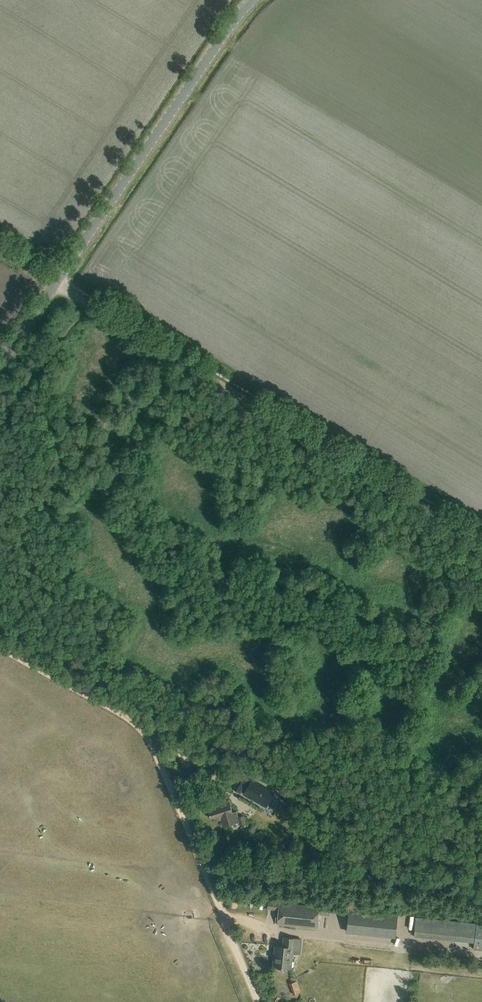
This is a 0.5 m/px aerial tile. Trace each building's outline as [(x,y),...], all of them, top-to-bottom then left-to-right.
[(241,792),(241,791),(244,793),(243,794),(265,805),(273,791),(240,773),(232,787),(241,792)] [(236,812),(233,813),(229,802),(209,808),(210,810),(208,811),(210,818),(213,817),(215,821),(222,819),(224,826),(239,821),(240,825),(246,823),(244,816),(238,817),(236,812)] [(267,908),(279,909),(278,924),(317,927),(318,914),(330,915),(330,907),(319,906),(268,902),(267,908)] [(395,937),(397,917),(348,912),(347,932),(395,937)] [(417,918),(415,936),(476,942),(475,950),(481,951),(481,925),(417,918)] [(291,968),(292,953),(300,954),(301,939),(296,938),(284,937),(283,946),(275,945),(273,966),(291,968)] [(297,980),(290,983),(290,984),(293,994),(301,992),(297,980)]
